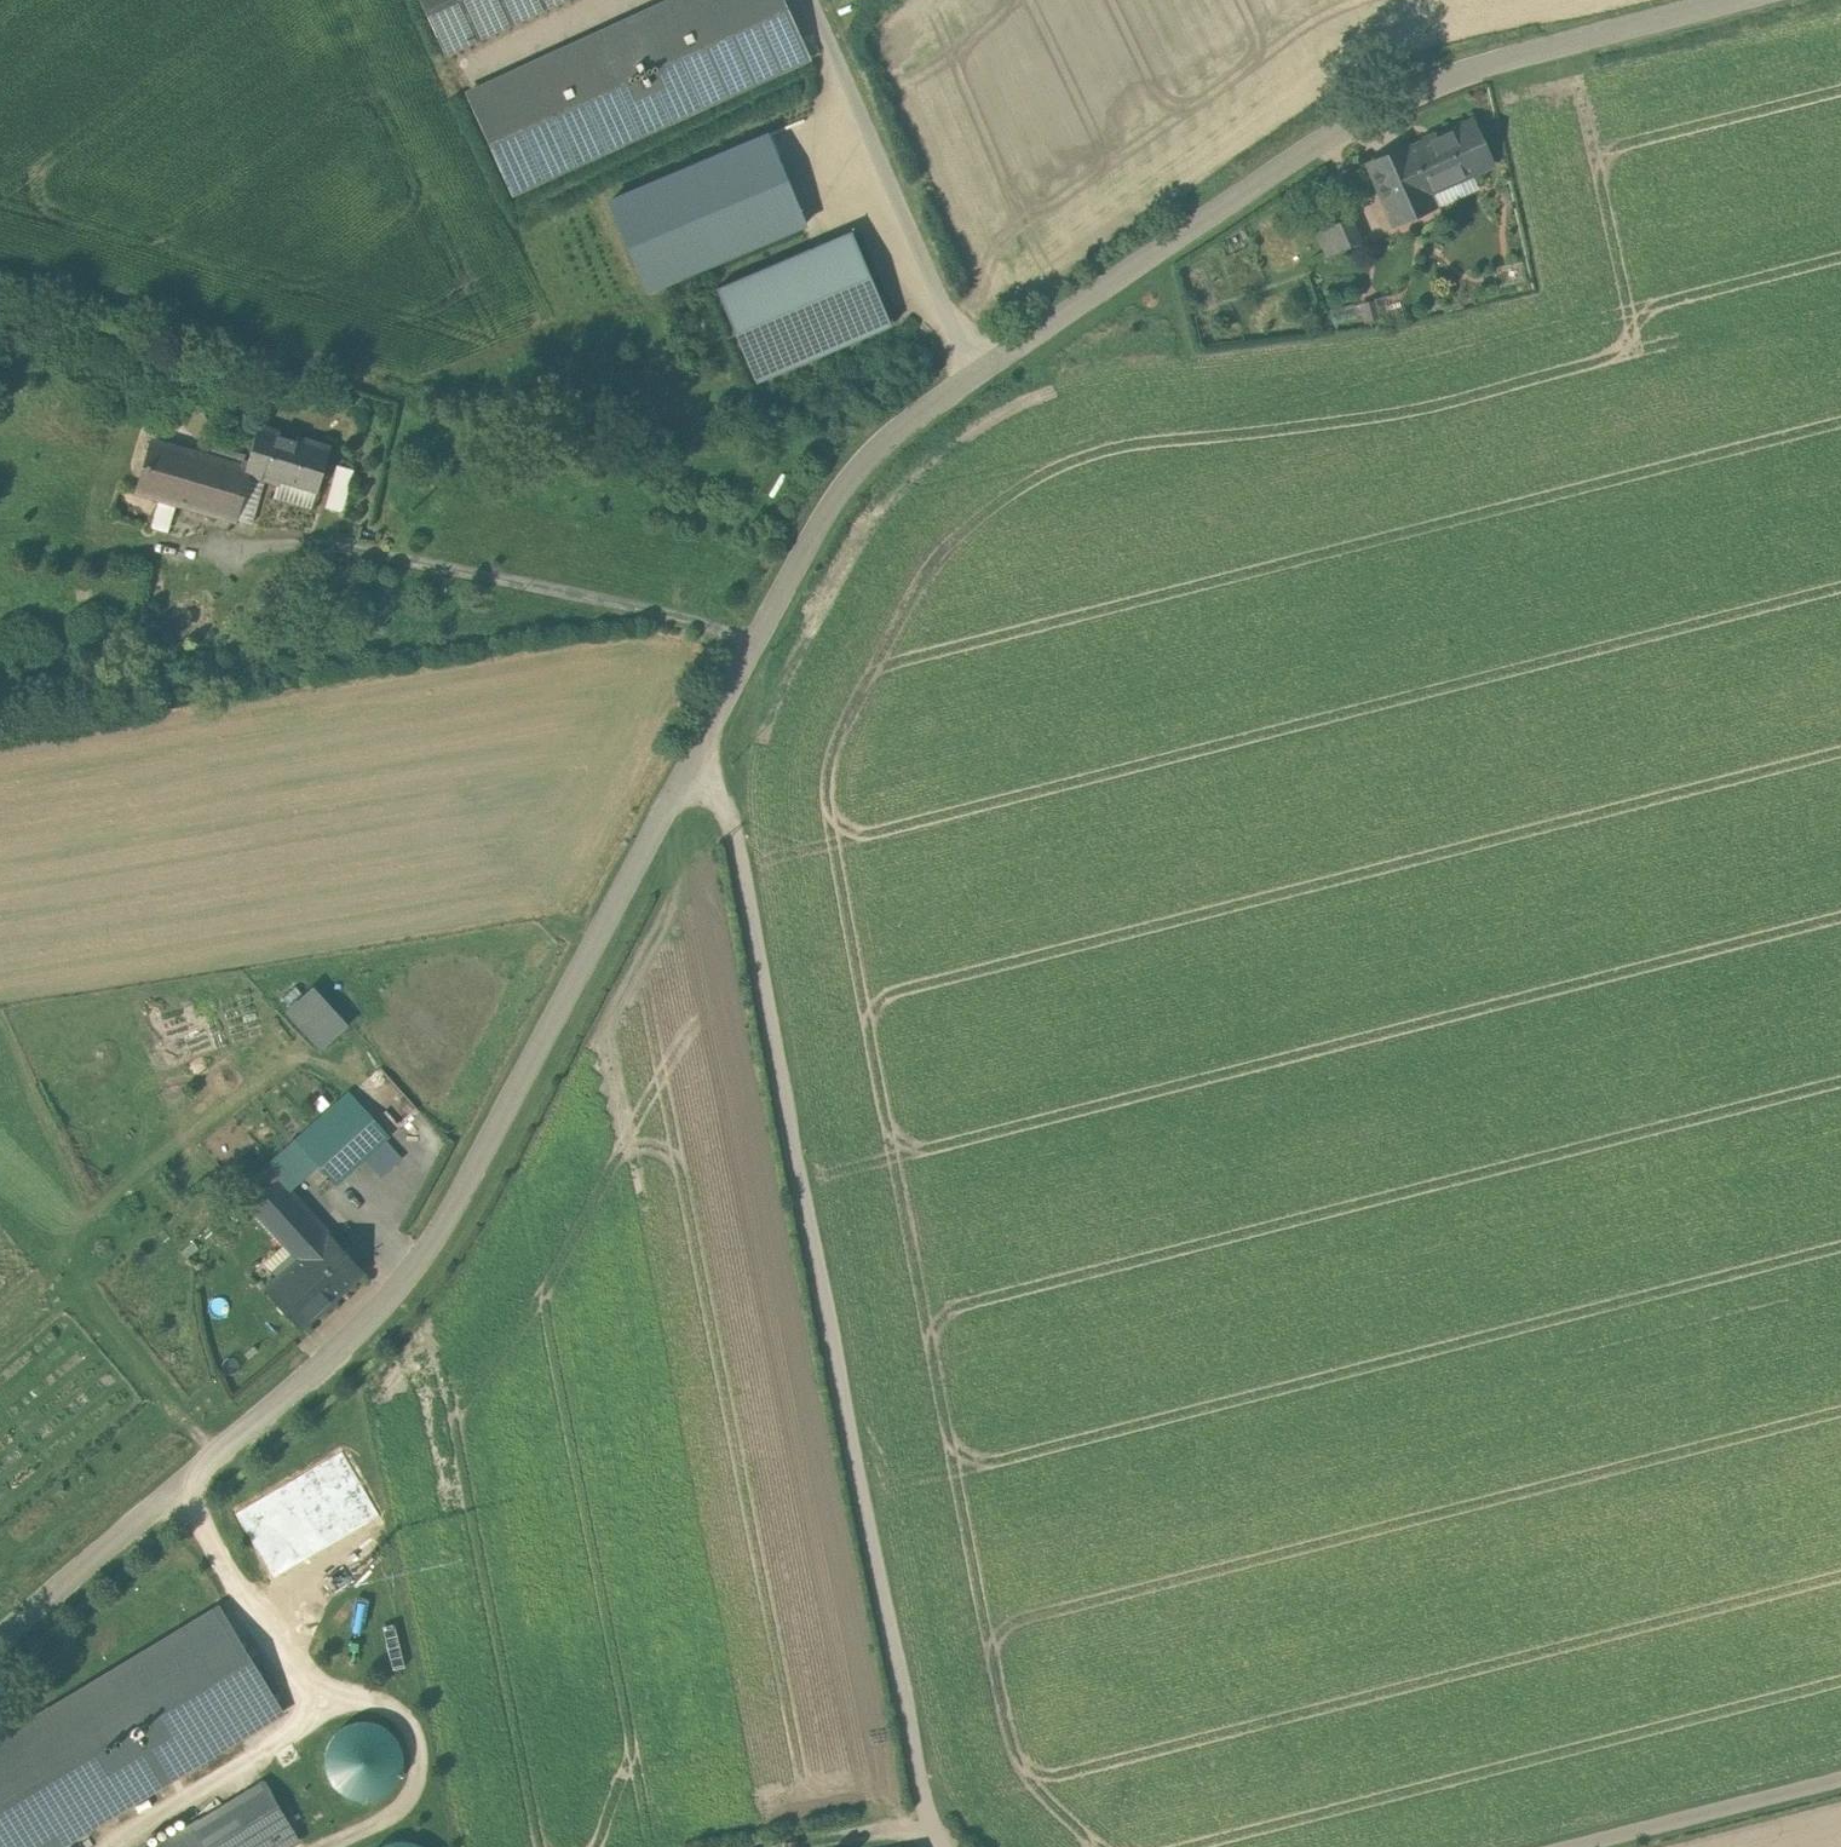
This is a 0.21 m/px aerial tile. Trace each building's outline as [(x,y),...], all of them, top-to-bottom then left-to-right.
[(560,0),(421,0),(445,53),(560,0)] [(783,0),(670,0),(467,93),(512,193),(807,54),(783,0)] [(1447,135),(1406,153),(1409,160),(1391,168),(1404,197),(1422,189),(1423,192),(1442,183),(1490,162),(1473,123),(1447,134),(1447,135)] [(767,134),(609,200),(647,291),(805,224),(767,134)] [(1404,197),(1391,168),(1375,175),(1392,213),(1408,205),(1404,197)] [(1442,183),(1423,192),(1422,189),(1404,197),(1408,205),(1410,210),(1447,194),(1442,183)] [(1408,205),(1392,213),(1394,217),(1410,210),(1408,205)] [(1350,216),(1320,229),(1302,237),(1313,262),(1361,241),(1350,216)] [(805,226),(766,243),(774,261),(813,243),(805,226)] [(716,287),(754,378),(890,321),(852,231),(716,287)] [(1375,300),(1361,304),(1366,320),(1379,317),(1375,300)] [(278,431),(258,425),(245,468),(153,442),(139,491),(252,523),(267,471),(278,431)] [(334,447),(278,431),(267,471),(323,487),(331,458),(334,447)] [(347,509),(353,465),(336,462),(329,506),(347,509)] [(311,990),(284,1012),(316,1050),(342,1029),(311,990)] [(389,1136),(349,1091),(237,1192),(249,1205),(278,1179),(288,1191),(318,1164),(336,1184),(365,1158),(385,1140),(389,1136)] [(401,1158),(385,1140),(365,1158),(381,1175),(401,1158)] [(298,1260),(327,1234),(288,1191),(278,1179),(249,1205),(298,1260)] [(298,1260),(266,1288),(301,1328),(362,1273),(327,1234),(298,1260)] [(0,1739),(0,1846),(56,1846),(213,1753),(282,1711),(220,1607),(0,1739)] [(357,1722),(343,1727),(332,1738),(326,1752),(325,1767),(331,1781),(341,1793),(355,1799),(371,1799),(385,1794),(396,1783),(402,1769),(403,1754),(397,1739),(386,1728),(372,1722),(357,1722)] [(153,1846),(285,1846),(298,1840),(262,1781),(153,1846)]
